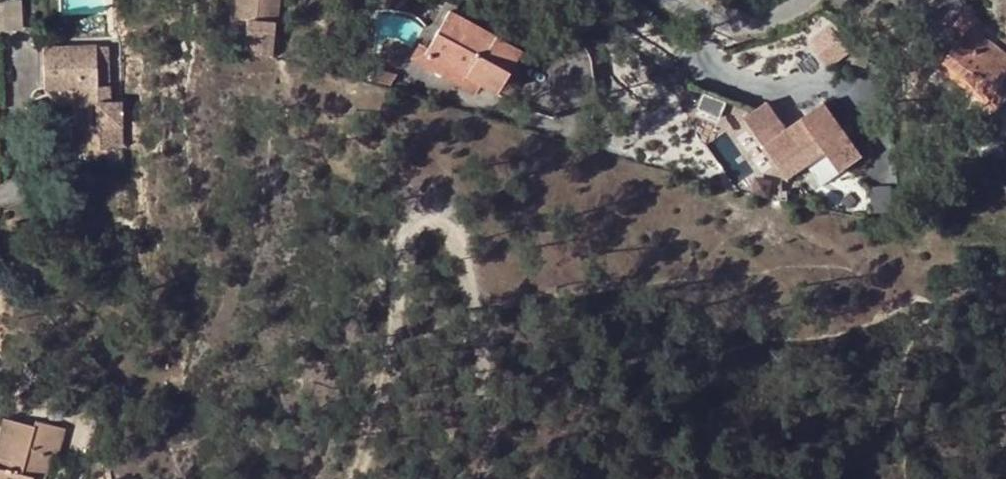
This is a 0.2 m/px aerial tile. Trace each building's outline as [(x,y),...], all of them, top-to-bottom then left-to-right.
[(270,42),(273,25),(276,25),(278,0),(234,0),(234,1),(232,21),(245,22),(243,40),(242,48),(271,57),(270,42)] [(17,1),(1,2),(2,31),(19,30),(17,1)] [(948,30),(958,38),(937,65),(996,111),(1005,97),(1005,55),(976,31),(968,26),(976,17),(965,8),(948,30)] [(448,11),(426,50),(423,55),(479,86),(494,96),(497,91),(518,54),(519,52),(448,11)] [(976,31),(983,22),(976,17),(968,26),(976,31)] [(423,55),(426,50),(417,45),(409,60),(473,96),(479,86),(423,55)] [(42,93),(73,92),(82,91),(83,111),(73,111),(74,127),(80,127),(81,151),(121,150),(120,102),(107,103),(106,56),(104,50),(100,48),(41,51),(42,93)] [(528,59),(518,54),(497,91),(508,97),(528,59)] [(82,91),(73,92),(73,111),(83,111),(82,91)] [(760,148),(777,171),(815,144),(822,155),(836,175),(861,158),(822,104),(760,148)] [(70,127),(71,152),(81,151),(80,127),(74,127),(70,127)] [(815,144),(777,171),(784,182),(822,155),(815,144)] [(0,423),(0,468),(2,469),(11,432),(29,437),(32,425),(2,418),(0,423)] [(0,468),(0,478),(24,478),(24,477),(29,478),(35,478),(42,453),(54,457),(62,428),(33,421),(32,425),(29,437),(11,432),(2,469),(0,468)] [(54,457),(42,453),(35,478),(63,478),(68,461),(54,457)]
